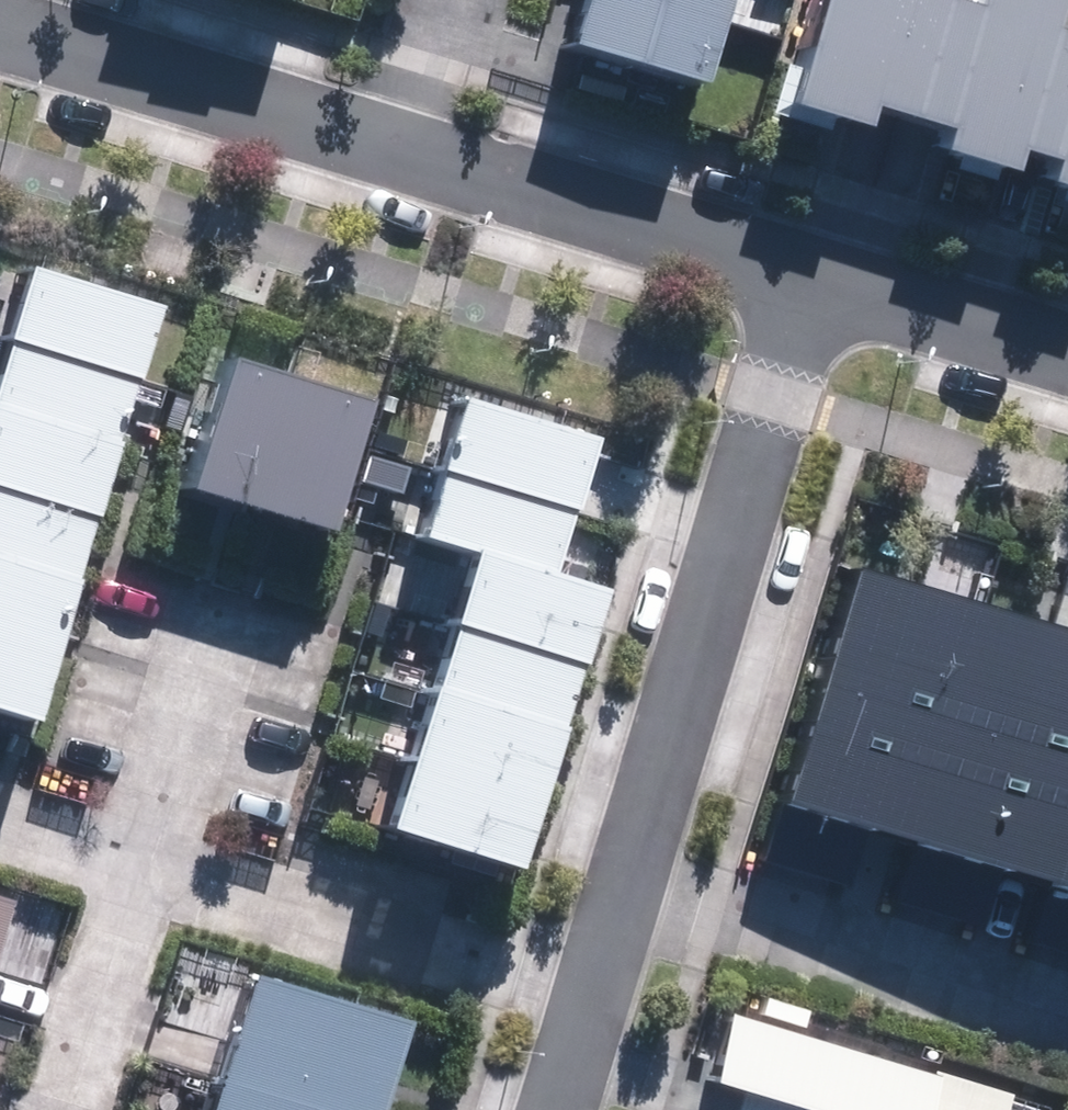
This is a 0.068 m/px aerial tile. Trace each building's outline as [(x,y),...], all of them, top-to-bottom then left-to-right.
[(546,62),(713,106),(741,0),(562,0),(546,62)] [(1043,41),(1056,0),(971,0),(965,19),(942,12),(946,0),(811,0),(775,116),(862,142),(870,116),(935,136),(928,161),(1001,183),(1013,144),(1043,154),(1033,186),(1067,197),(1067,48),(1043,41)] [(153,296),(24,258),(0,340),(0,711),(30,720),(153,296)] [(372,393),(224,349),(182,489),(330,533),(372,393)] [(461,549),(377,825),(507,864),(593,584),(548,571),(591,430),(453,388),(409,533),(461,549)] [(779,800),(1067,889),(1067,633),(851,567),(779,800)] [(245,969),(204,1109),(380,1109),(408,1017),(245,969)] [(721,1109),(962,1109),(926,1097),(933,1076),(722,1002),(697,1073),(729,1083),(721,1109)]
